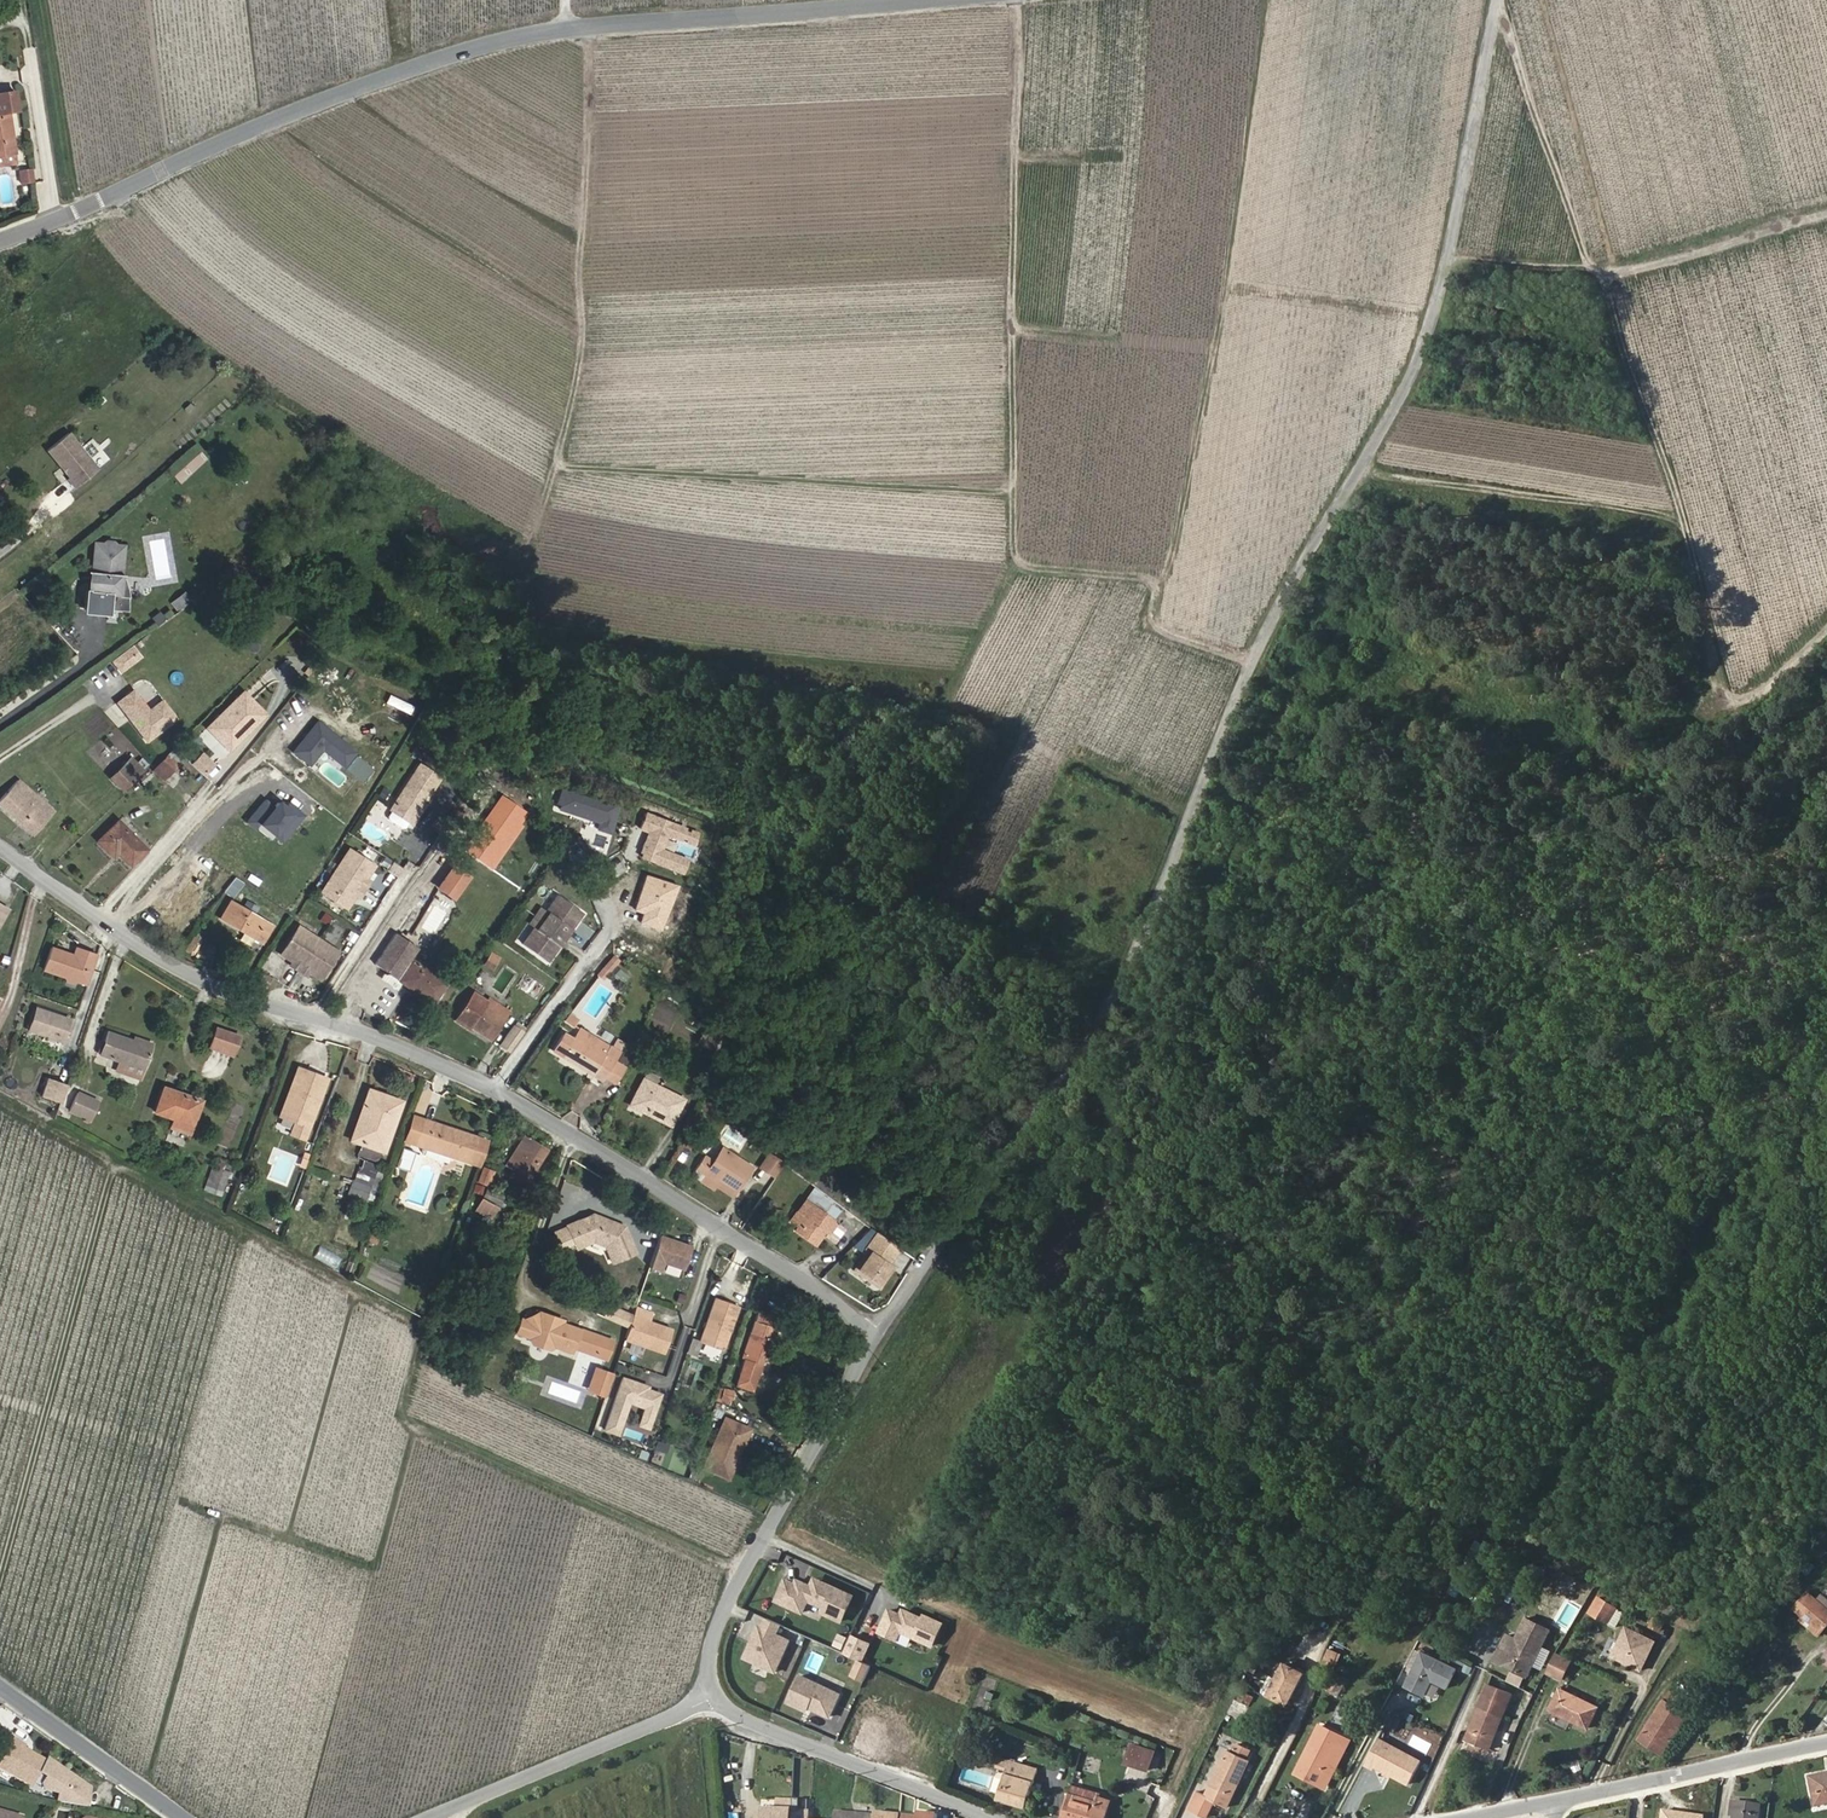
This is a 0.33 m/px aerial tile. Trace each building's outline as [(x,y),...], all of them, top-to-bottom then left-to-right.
[(20,112),(17,92),(8,93),(11,114),(20,112)] [(17,154),(8,93),(0,94),(0,157),(17,154)] [(19,165),(17,154),(0,157),(0,168),(19,165)] [(26,186),(32,185),(30,171),(26,171),(27,176),(24,177),(26,186)] [(71,437),(50,455),(57,463),(78,446),(71,437)] [(78,446),(57,463),(72,481),(70,482),(77,491),(100,473),(78,446)] [(119,542),(91,540),(87,590),(85,590),(83,609),(107,611),(107,606),(118,607),(119,592),(116,591),(119,542)] [(184,590),(170,602),(177,611),(192,599),(184,590)] [(137,687),(119,698),(145,739),(177,719),(164,700),(151,708),(137,687)] [(236,734),(259,712),(242,695),(206,731),(228,753),(241,739),(236,734)] [(406,724),(413,702),(387,695),(381,716),(406,724)] [(355,754),(326,731),(317,724),(294,753),(311,766),(324,750),(345,767),(355,754)] [(200,768),(208,758),(199,752),(192,762),(200,768)] [(164,759),(154,770),(162,779),(173,768),(164,759)] [(131,760),(123,768),(135,779),(143,772),(131,760)] [(135,779),(123,768),(111,781),(122,793),(135,779)] [(438,780),(418,768),(390,811),(410,825),(438,780)] [(0,800),(0,805),(34,836),(55,813),(19,780),(0,800)] [(620,809),(564,791),(558,809),(601,823),(599,829),(612,833),(614,827),(620,809)] [(466,849),(494,868),(531,815),(503,795),(466,849)] [(284,841),(305,816),(284,800),(277,809),(266,800),(253,816),(249,822),(259,830),(264,825),(284,841)] [(665,850),(668,841),(670,836),(694,845),(699,833),(648,814),(644,826),(642,831),(650,834),(640,857),(659,864),(685,874),(690,860),(665,850)] [(122,852),(134,864),(150,849),(123,820),(101,841),(116,858),(122,852)] [(365,884),(374,870),(349,854),(335,875),(365,894),(369,887),(365,884)] [(388,873),(397,879),(402,871),(393,865),(388,873)] [(440,889),(456,900),(472,877),(456,866),(440,889)] [(359,902),(365,894),(335,875),(322,896),(347,912),(355,899),(359,902)] [(662,931),(679,887),(658,879),(650,876),(637,911),(646,914),(642,924),(662,931)] [(546,919),(550,921),(543,930),(564,946),(583,921),(559,902),(546,919)] [(0,903),(0,925),(9,908),(0,903)] [(222,922),(265,950),(277,929),(234,903),(222,922)] [(546,919),(541,915),(535,923),(543,930),(550,921),(546,919)] [(535,923),(529,930),(534,934),(538,937),(543,930),(535,923)] [(534,934),(521,950),(545,969),(564,946),(543,930),(538,937),(534,934)] [(283,959),(296,967),(293,971),(301,975),(320,945),(300,933),(283,959)] [(193,935),(185,949),(191,952),(199,938),(193,935)] [(374,970),(433,1009),(446,988),(410,963),(415,956),(403,948),(405,945),(395,938),(374,970)] [(86,991),(99,951),(78,944),(76,952),(54,944),(43,977),(86,991)] [(310,981),(312,978),(321,984),(338,957),(320,945),(301,975),(310,981)] [(605,981),(620,960),(613,954),(598,975),(605,981)] [(501,960),(493,955),(487,965),(494,970),(501,960)] [(522,989),(531,977),(525,972),(516,984),(522,989)] [(546,988),(531,977),(522,989),(537,999),(546,988)] [(261,981),(255,988),(264,993),(268,986),(261,981)] [(481,1010),(484,1005),(471,996),(451,1026),(464,1034),(467,1031),(489,1046),(503,1024),(481,1010)] [(508,1017),(486,1002),(484,1005),(481,1010),(503,1024),(508,1017)] [(38,1012),(30,1035),(63,1047),(71,1023),(38,1012)] [(217,1031),(211,1048),(225,1053),(231,1036),(217,1031)] [(696,1048),(709,1056),(719,1039),(707,1031),(696,1048)] [(507,1059),(521,1039),(511,1032),(497,1051),(507,1059)] [(611,1051),(579,1033),(572,1045),(604,1063),(611,1051)] [(105,1036),(97,1057),(114,1063),(122,1066),(117,1077),(137,1083),(148,1051),(105,1036)] [(225,1053),(234,1056),(240,1039),(231,1036),(225,1053)] [(551,1061),(560,1066),(569,1050),(560,1045),(551,1061)] [(604,1063),(572,1045),(560,1066),(601,1089),(604,1084),(611,1071),(620,1056),(611,1051),(604,1063)] [(114,1063),(110,1075),(117,1077),(122,1066),(114,1063)] [(622,1077),(611,1071),(604,1084),(614,1090),(622,1077)] [(290,1138),(305,1143),(326,1083),(301,1073),(282,1119),(296,1124),(290,1138)] [(683,1100),(643,1079),(629,1107),(641,1113),(644,1108),(664,1118),(667,1112),(675,1116),(683,1100)] [(62,1104),(67,1088),(48,1082),(43,1098),(62,1104)] [(160,1090),(149,1116),(170,1124),(185,1130),(195,1102),(160,1090)] [(402,1108),(368,1096),(361,1113),(367,1116),(354,1149),(383,1160),(402,1108)] [(79,1098),(71,1118),(92,1126),(100,1105),(79,1098)] [(669,1127),(675,1116),(667,1112),(664,1118),(644,1108),(641,1113),(669,1127)] [(361,1113),(348,1147),(354,1149),(367,1116),(361,1113)] [(167,1132),(182,1139),(185,1130),(170,1124),(167,1132)] [(423,1128),(413,1124),(405,1146),(416,1149),(423,1128)] [(469,1173),(478,1148),(423,1128),(416,1149),(450,1162),(449,1166),(469,1173)] [(531,1180),(550,1149),(525,1134),(507,1165),(531,1180)] [(489,1155),(490,1152),(478,1148),(469,1173),(481,1178),(489,1155)] [(752,1165),(736,1155),(733,1160),(716,1148),(706,1165),(699,1160),(689,1175),(699,1182),(701,1179),(732,1198),(752,1165)] [(416,1149),(415,1153),(449,1166),(450,1162),(416,1149)] [(772,1175),(780,1161),(766,1152),(758,1167),(772,1175)] [(221,1195),(229,1167),(212,1163),(204,1190),(221,1195)] [(370,1208),(378,1184),(361,1177),(353,1202),(370,1208)] [(484,1198),(501,1207),(507,1196),(490,1187),(484,1198)] [(820,1200),(811,1193),(806,1200),(831,1219),(839,1210),(823,1197),(820,1200)] [(798,1226),(796,1230),(800,1233),(803,1230),(815,1239),(823,1228),(826,1230),(833,1221),(831,1219),(806,1200),(790,1220),(798,1226)] [(572,1246),(592,1238),(594,1242),(595,1242),(600,1244),(610,1266),(632,1257),(621,1229),(591,1217),(563,1228),(572,1246)] [(800,1233),(812,1243),(815,1239),(803,1230),(800,1233)] [(872,1283),(885,1267),(880,1264),(893,1248),(872,1232),(860,1248),(863,1251),(851,1266),(872,1283)] [(378,1240),(372,1237),(366,1252),(372,1254),(378,1240)] [(685,1271),(694,1248),(662,1237),(650,1268),(662,1272),(665,1263),(685,1271)] [(572,1246),(574,1250),(594,1242),(592,1238),(572,1246)] [(336,1267),(341,1256),(318,1246),(314,1258),(336,1267)] [(416,1256),(414,1266),(424,1268),(426,1258),(416,1256)] [(686,1305),(689,1298),(682,1295),(679,1303),(686,1305)] [(722,1351),(739,1307),(717,1300),(700,1343),(722,1351)] [(763,1303),(736,1375),(754,1382),(781,1309),(763,1303)] [(650,1319),(653,1310),(637,1304),(634,1313),(650,1319)] [(570,1355),(580,1329),(560,1322),(561,1320),(539,1312),(537,1318),(529,1315),(526,1322),(520,1320),(514,1334),(529,1338),(534,1347),(545,1351),(552,1348),(570,1355)] [(650,1319),(634,1313),(625,1336),(664,1351),(673,1328),(650,1319)] [(605,1362),(612,1342),(580,1329),(572,1350),(605,1362)] [(719,1360),(722,1351),(700,1343),(693,1341),(689,1352),(696,1355),(697,1352),(719,1360)] [(611,1378),(594,1372),(586,1393),(603,1399),(611,1378)] [(650,1416),(659,1391),(646,1387),(647,1383),(621,1374),(603,1426),(616,1431),(628,1399),(643,1405),(640,1413),(650,1416)] [(719,1387),(714,1401),(726,1407),(732,1392),(719,1387)] [(647,1426),(650,1416),(640,1413),(637,1422),(647,1426)] [(729,1480),(737,1461),(733,1459),(746,1429),(726,1420),(704,1468),(729,1480)] [(737,1461),(751,1431),(746,1429),(733,1459),(737,1461)] [(669,1450),(656,1445),(653,1451),(666,1456),(669,1450)] [(898,1522),(890,1540),(899,1545),(908,1526),(898,1522)] [(855,1594),(817,1578),(814,1586),(797,1579),(795,1583),(786,1579),(777,1600),(802,1611),(808,1598),(826,1606),(824,1610),(844,1619),(855,1594)] [(1610,1619),(1617,1606),(1597,1595),(1591,1609),(1610,1619)] [(1826,1628),(1826,1612),(1805,1597),(1794,1613),(1801,1618),(1799,1622),(1804,1626),(1807,1621),(1824,1633),(1826,1628)] [(1512,1602),(1504,1619),(1514,1625),(1523,1607),(1512,1602)] [(932,1639),(941,1618),(924,1610),(923,1614),(905,1606),(903,1611),(889,1605),(879,1627),(896,1634),(900,1625),(932,1639)] [(1625,1610),(1617,1606),(1610,1619),(1619,1623),(1625,1610)] [(782,1622),(768,1616),(764,1625),(761,1624),(747,1655),(777,1669),(792,1638),(778,1632),(782,1622)] [(1654,1616),(1649,1628),(1663,1634),(1668,1621),(1654,1616)] [(1528,1618),(1506,1663),(1531,1675),(1553,1630),(1528,1618)] [(1821,1637),(1824,1633),(1807,1621),(1804,1626),(1821,1637)] [(1628,1625),(1614,1654),(1643,1668),(1657,1639),(1628,1625)] [(846,1651),(852,1637),(842,1632),(835,1646),(846,1651)] [(863,1659),(871,1642),(854,1634),(852,1637),(846,1651),(861,1658),(863,1659)] [(1459,1667),(1425,1649),(1408,1683),(1427,1693),(1434,1678),(1450,1686),(1459,1667)] [(1572,1658),(1557,1651),(1547,1670),(1563,1677),(1572,1658)] [(1718,1675),(1732,1658),(1725,1652),(1711,1669),(1718,1675)] [(865,1681),(873,1663),(863,1659),(861,1658),(853,1675),(865,1681)] [(1306,1673),(1288,1664),(1272,1695),(1291,1704),(1306,1673)] [(841,1694),(801,1676),(789,1702),(807,1711),(809,1707),(831,1716),(841,1694)] [(1477,1743),(1488,1746),(1510,1695),(1485,1684),(1463,1738),(1470,1741),(1477,1743)] [(1576,1691),(1562,1684),(1551,1707),(1564,1713),(1576,1691)] [(1672,1686),(1639,1738),(1663,1753),(1697,1702),(1672,1686)] [(1576,1691),(1564,1713),(1581,1721),(1592,1699),(1576,1691)] [(1581,1721),(1589,1725),(1600,1703),(1592,1699),(1581,1721)] [(887,1727),(866,1718),(859,1734),(880,1743),(887,1727)] [(1339,1745),(1311,1732),(1294,1768),(1321,1780),(1339,1745)] [(853,1747),(874,1756),(880,1743),(859,1734),(853,1747)] [(1425,1758),(1382,1737),(1370,1762),(1379,1767),(1380,1764),(1414,1781),(1425,1758)] [(1254,1755),(1249,1753),(1254,1744),(1240,1738),(1236,1748),(1231,1745),(1210,1796),(1199,1791),(1190,1810),(1207,1817),(1215,1799),(1232,1806),(1254,1755)] [(1126,1755),(1147,1764),(1154,1749),(1132,1740),(1126,1755)] [(45,1762),(22,1750),(24,1747),(14,1741),(0,1765),(0,1769),(31,1786),(39,1772),(45,1762)] [(1470,1741),(1468,1747),(1475,1749),(1477,1743),(1470,1741)] [(963,1758),(966,1750),(957,1747),(954,1755),(963,1758)] [(91,1786),(48,1756),(45,1762),(39,1772),(49,1777),(45,1785),(49,1791),(60,1794),(58,1803),(86,1809),(91,1786)] [(1002,1797),(1030,1805),(1042,1767),(1013,1759),(1002,1797)] [(1809,1775),(1815,1805),(1826,1802),(1826,1772),(1809,1775)] [(1072,1792),(1065,1817),(1069,1817),(1112,1817),(1116,1802),(1101,1798),(1101,1801),(1072,1792)] [(796,1813),(796,1801),(781,1801),(780,1813),(766,1812),(766,1817),(796,1817),(796,1813)] [(1735,1802),(1733,1817),(1744,1817),(1746,1803),(1735,1802)] [(1761,1806),(1746,1803),(1744,1817),(1759,1817),(1761,1806)]
